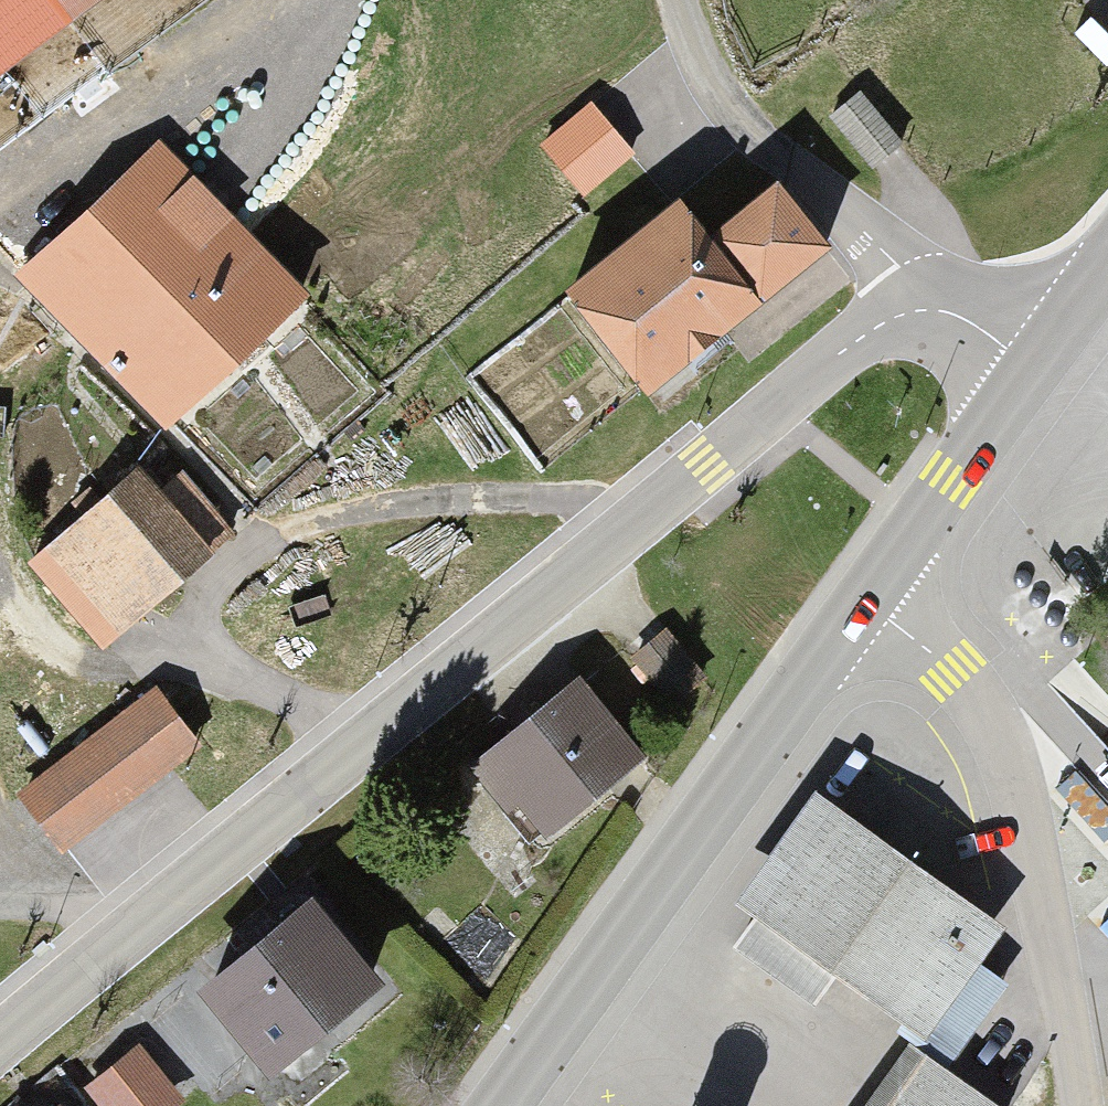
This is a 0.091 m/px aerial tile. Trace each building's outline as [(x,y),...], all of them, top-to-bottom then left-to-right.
[(102,0),(0,0),(0,76),(102,0)] [(592,114),(547,146),(584,196),(629,164),(592,114)] [(155,142),(14,273),(152,420),(293,289),(155,142)] [(563,302),(636,390),(801,252),(754,196),(711,232),(685,201),(563,302)] [(164,451),(144,467),(214,549),(233,533),(164,451)] [(34,564),(105,644),(214,549),(144,467),(34,564)] [(659,618),(621,650),(672,711),(710,679),(659,618)] [(481,753),(543,830),(649,746),(586,668),(481,753)] [(141,691),(13,794),(59,851),(187,748),(141,691)] [(979,927),(803,804),(731,907),(907,1029),(979,927)] [(195,995),(261,1073),(374,978),(308,900),(195,995)] [(84,1064),(115,1105),(172,1105),(190,1093),(139,1024),(84,1064)] [(915,1057),(880,1105),(984,1105),(915,1057)]
